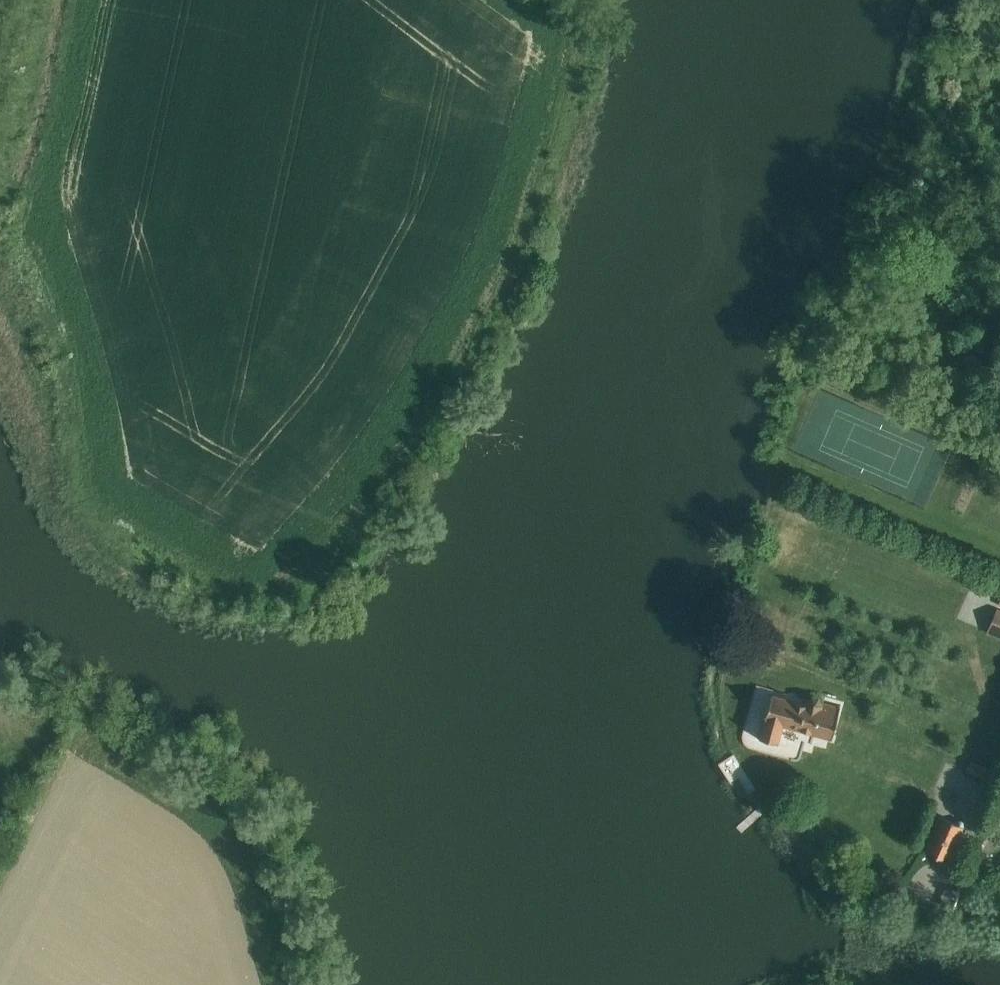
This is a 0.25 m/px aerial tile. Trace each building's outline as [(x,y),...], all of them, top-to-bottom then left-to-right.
[(987,632),(999,638),(999,610),(997,609),(987,632)] [(763,720),(758,737),(779,744),(784,727),(831,740),(839,714),(822,709),(823,705),(819,697),(812,695),(806,699),(805,706),(796,703),(797,701),(773,694),(766,721),(763,720)] [(738,750),(721,758),(739,795),(756,787),(738,750)] [(972,761),(967,772),(985,780),(990,770),(972,761)] [(939,816),(924,851),(949,861),(964,827),(939,816)] [(933,904),(927,921),(944,927),(949,910),(933,904)]
